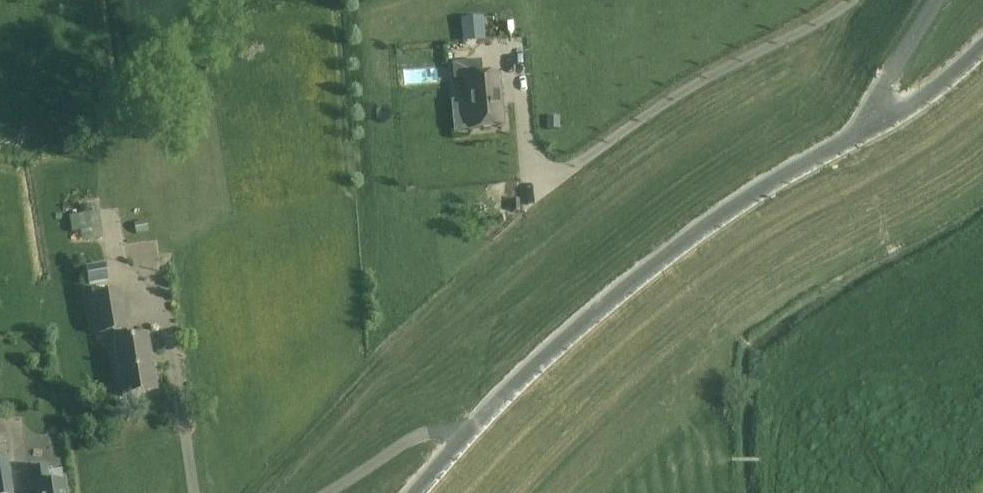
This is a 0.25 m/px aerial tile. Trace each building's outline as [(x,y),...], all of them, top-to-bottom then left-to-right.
[(481,62),(452,65),(454,81),(465,80),(469,131),(505,127),(500,76),(482,77),(481,62)] [(99,212),(76,216),(81,240),(103,236),(99,212)] [(102,265),(82,270),(87,288),(107,282),(102,265)] [(91,295),(93,303),(99,337),(114,335),(115,343),(114,343),(124,398),(156,393),(152,366),(157,365),(155,357),(150,357),(147,337),(129,340),(127,333),(129,332),(121,291),(91,295)] [(9,460),(7,460),(4,436),(0,437),(0,492),(13,492),(9,460)] [(64,483),(63,483),(61,471),(49,473),(48,468),(29,471),(31,489),(36,489),(37,492),(66,492),(64,483)]
